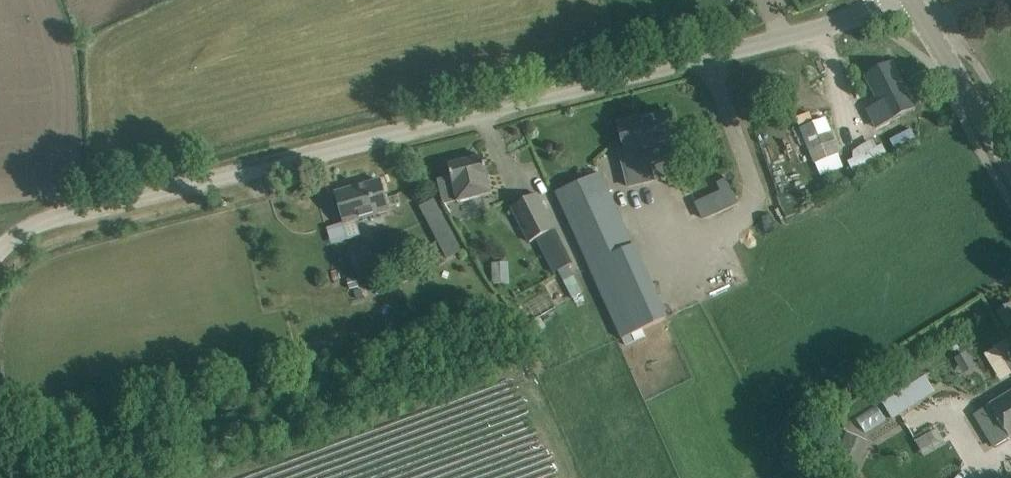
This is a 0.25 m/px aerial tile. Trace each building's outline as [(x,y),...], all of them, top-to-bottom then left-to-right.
[(914,107),(892,64),(867,77),(881,105),(869,111),(877,126),(914,107)] [(675,137),(669,111),(618,124),(625,149),(618,151),(628,189),(656,182),(651,163),(659,161),(665,152),(662,141),(675,137)] [(814,163),(815,163),(820,176),(829,173),(833,182),(836,181),(832,171),(844,167),(839,153),(825,118),(800,128),(814,163)] [(854,170),(888,156),(881,140),(847,153),(854,170)] [(438,180),(444,206),(492,194),(483,157),(449,165),(451,177),(438,180)] [(621,338),(665,319),(600,173),(556,192),(621,338)] [(826,189),(834,186),(829,175),(822,179),(826,189)] [(694,192),(705,218),(741,203),(730,176),(694,192)] [(382,181),(335,194),(349,240),(361,236),(354,211),(355,211),(358,218),(390,209),(382,181)] [(555,230),(537,194),(512,207),(530,242),(555,230)] [(448,259),(463,252),(435,199),(421,207),(448,259)] [(545,242),(558,269),(573,261),(560,235),(545,242)] [(358,272),(376,267),(369,242),(351,247),(358,272)] [(509,262),(493,263),(494,283),(510,283),(509,262)] [(350,288),(359,285),(356,276),(347,279),(350,288)] [(1010,304),(997,312),(1008,329),(1010,328),(1010,305),(1010,304)] [(1010,375),(1010,338),(984,354),(1001,381),(1010,375)] [(964,369),(975,364),(969,351),(958,356),(964,369)] [(894,416),(934,391),(918,364),(877,389),(894,416)] [(1010,437),(1010,393),(977,413),(996,446),(1010,437)] [(853,467),(865,441),(848,432),(836,458),(853,467)]
